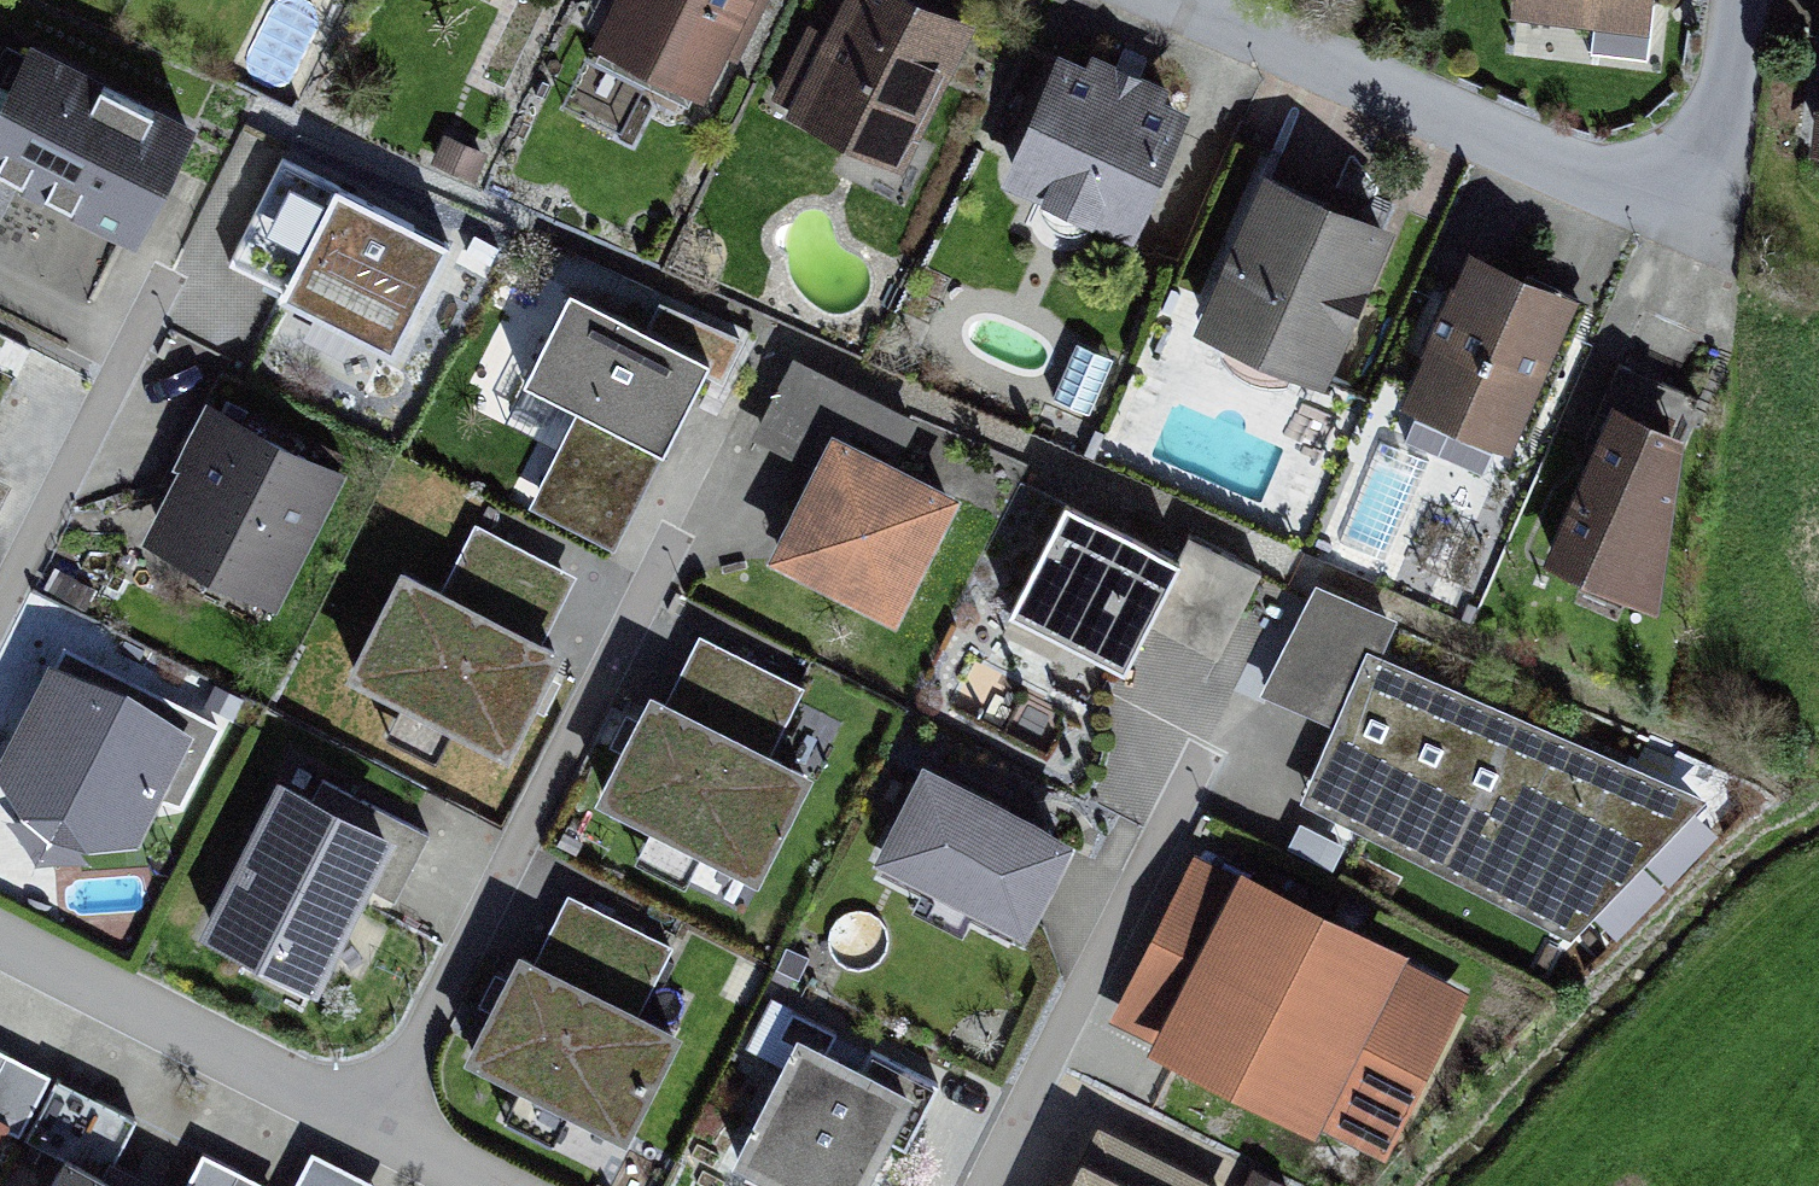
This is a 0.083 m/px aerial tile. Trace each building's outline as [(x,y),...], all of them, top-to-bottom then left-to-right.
[(589,41),(705,98),(754,0),(609,0),(589,41)] [(938,0),(840,0),(785,113),(902,170),(977,19),(938,0)] [(1512,9),(1649,25),(1652,0),(1513,0),(1512,9)] [(29,38),(0,95),(0,174),(133,241),(193,120),(29,38)] [(1086,58),(1058,46),(999,179),(1132,237),(1190,104),(1164,93),(1170,80),(1091,46),(1086,58)] [(1809,151),(1818,152),(1818,100),(1814,99),(1809,151)] [(447,240),(283,157),(230,261),(281,287),(278,293),(391,350),(447,240)] [(1395,223),(1264,166),(1194,327),(1324,384),(1395,223)] [(1580,291),(1470,244),(1401,404),(1511,451),(1580,291)] [(710,356),(570,287),(524,378),(578,405),(664,448),(710,356)] [(1592,425),(1598,427),(1540,559),(1658,611),(1686,431),(1700,399),(1619,364),(1592,425)] [(347,470),(207,399),(173,465),(179,468),(143,539),(277,607),(347,470)] [(664,448),(578,405),(528,504),(614,548),(664,448)] [(895,460),(831,428),(812,466),(767,556),(896,621),(960,493),(895,460)] [(0,478),(0,506),(11,483),(0,478)] [(1183,557),(1068,497),(1011,608),(1126,668),(1150,622),(1183,557)] [(445,585),(401,563),(347,671),(511,752),(565,643),(548,634),(579,573),(476,523),(445,585)] [(1183,557),(1150,622),(1219,656),(1263,570),(1195,535),(1183,557)] [(1397,617),(1314,579),(1259,690),(1337,722),(1301,799),(1574,938),(1707,799),(1383,654),(1397,617)] [(670,694),(651,685),(595,795),(759,878),(816,767),(774,745),(804,686),(700,634),(670,694)] [(64,642),(56,660),(48,656),(0,752),(0,775),(22,810),(49,835),(88,842),(140,841),(163,796),(180,801),(225,722),(64,642)] [(1077,835),(923,758),(872,857),(1027,937),(1077,835)] [(316,790),(278,771),(199,929),(318,989),(370,887),(395,899),(429,830),(323,777),(316,790)] [(1238,876),(1196,855),(1110,1021),(1152,1043),(1230,892),(1238,876)] [(1409,954),(1241,869),(1238,876),(1230,892),(1152,1043),(1148,1053),(1319,1139),(1325,1127),(1385,1158),(1466,997),(1403,966),(1409,954)] [(537,954),(518,944),(462,1057),(629,1140),(685,1029),(642,1008),(674,945),(568,892),(537,954)] [(870,1047),(862,1063),(797,1030),(731,1160),(784,1185),(865,1185),(889,1138),(908,1147),(941,1083),(870,1047)] [(19,1137),(51,1073),(0,1048),(0,1127),(19,1137)] [(56,1076),(25,1139),(63,1158),(50,1185),(163,1185),(115,1162),(138,1116),(56,1076)] [(1098,1122),(1066,1185),(1227,1185),(1098,1122)] [(311,1149),(292,1185),(384,1185),(311,1149)] [(204,1152),(187,1185),(273,1185),(204,1152)] [(1242,1185),(1290,1185),(1252,1166),(1242,1185)]
